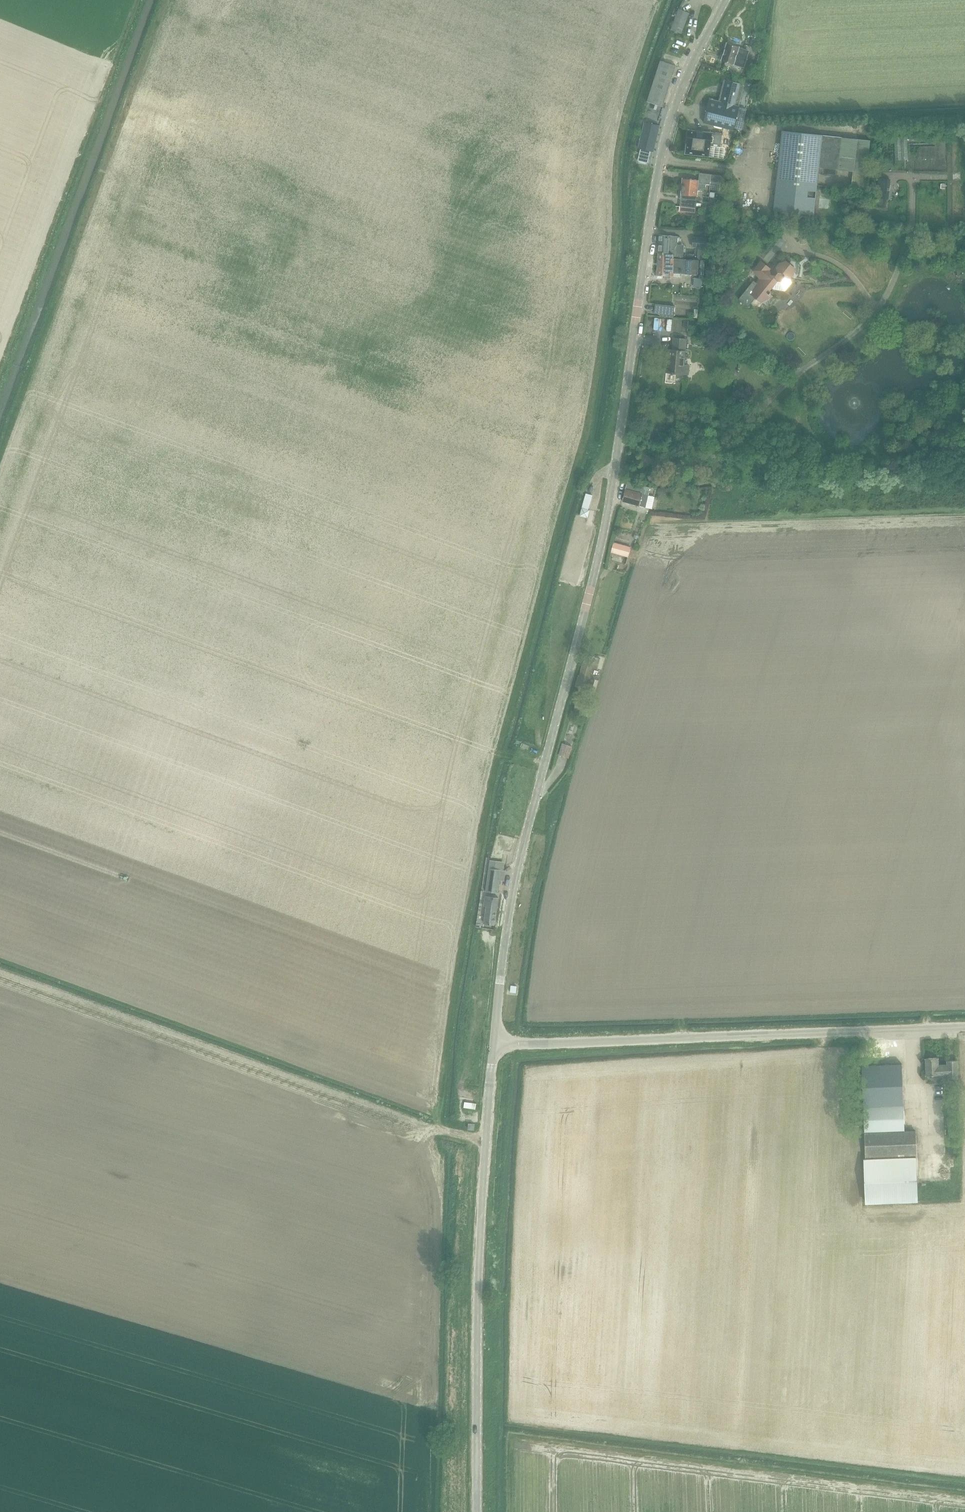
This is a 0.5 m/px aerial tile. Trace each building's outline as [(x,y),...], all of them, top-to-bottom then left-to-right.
[(689,13),(680,9),(679,9),(671,30),(681,34),(689,13)] [(727,43),(722,60),(731,63),(744,67),(746,61),(744,61),(748,50),(740,47),(737,46),(727,43)] [(676,66),(666,63),(660,61),(647,102),(653,103),(658,105),(664,107),(676,66)] [(710,99),(704,123),(733,130),(734,128),(741,130),(746,110),(738,108),(739,106),(736,105),(741,84),(725,81),(720,101),(710,99)] [(641,149),(638,161),(639,164),(646,165),(648,163),(651,151),(653,152),(660,125),(645,121),(638,148),(641,149)] [(710,156),(711,146),(720,148),(722,135),(712,134),(712,133),(689,130),(686,153),(710,156)] [(774,210),(784,212),(814,215),(817,185),(836,187),(838,175),(836,175),(836,169),(867,172),(870,141),(842,138),(842,137),(822,135),(793,132),(783,131),(774,210)] [(700,208),(696,207),(697,195),(698,195),(699,190),(703,190),(704,188),(705,188),(706,184),(710,185),(710,181),(720,182),(721,175),(699,173),(699,180),(683,178),(679,211),(686,212),(686,213),(688,215),(697,216),(699,214),(700,208)] [(887,199),(889,179),(879,178),(877,198),(887,199)] [(677,256),(678,236),(659,235),(658,252),(674,252),(674,256),(677,256)] [(694,237),(693,247),(708,248),(708,238),(694,237)] [(674,252),(658,252),(657,275),(674,276),(674,273),(693,274),(697,274),(698,261),(674,260),(674,256),(674,252)] [(754,280),(739,299),(748,306),(756,297),(761,301),(771,288),(785,291),(791,283),(790,278),(793,274),(794,267),(786,261),(780,264),(777,267),(778,272),(775,276),(771,275),(769,270),(770,268),(762,262),(755,270),(761,279),(758,283),(754,280)] [(701,287),(703,279),(700,278),(694,278),(693,286),(701,287)] [(656,304),(654,313),(674,316),(675,306),(656,304)] [(689,367),(684,367),(685,352),(688,352),(688,349),(685,349),(686,339),(674,338),(672,350),(668,350),(670,350),(668,362),(667,362),(666,373),(689,375),(689,367)] [(650,487),(637,484),(627,482),(622,501),(645,507),(650,487)] [(586,494),(582,508),(589,510),(593,496),(586,494)] [(637,552),(640,541),(623,536),(620,547),(637,552)] [(586,713),(588,705),(576,701),(574,710),(586,713)] [(572,746),(562,743),(559,755),(569,758),(572,746)] [(501,870),(491,868),(489,868),(486,891),(498,892),(501,870)] [(499,898),(489,896),(485,896),(484,906),(486,906),(484,923),(495,924),(499,898)] [(958,1078),(958,1070),(957,1060),(947,1060),(947,1065),(939,1066),(938,1058),(925,1058),(926,1075),(948,1074),(948,1078),(958,1078)] [(864,1104),(903,1102),(904,1102),(902,1062),(862,1064),(864,1104)] [(472,1097),(471,1104),(484,1105),(484,1098),(472,1097)] [(903,1102),(864,1104),(866,1158),(864,1158),(866,1203),(918,1201),(915,1131),(905,1132),(903,1102)]
